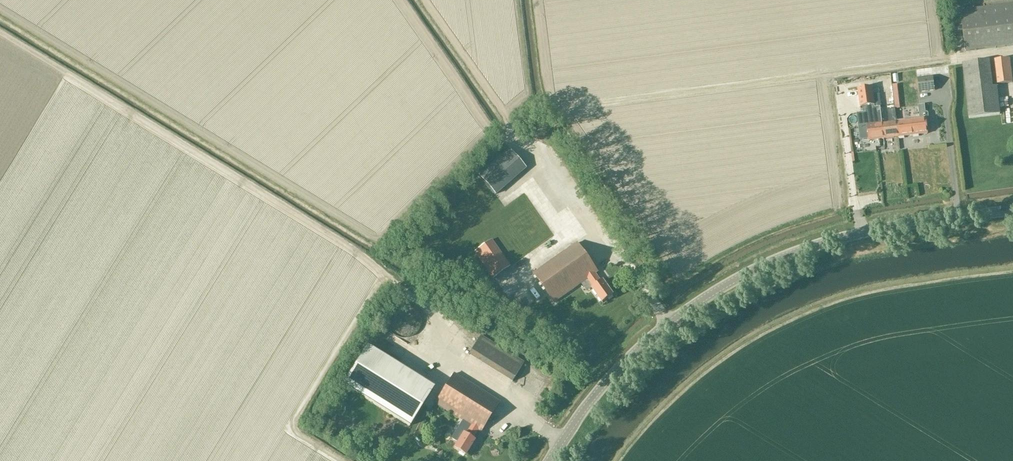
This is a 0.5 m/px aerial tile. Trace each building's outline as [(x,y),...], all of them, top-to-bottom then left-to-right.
[(965,51),(1012,45),(1012,5),(960,11),(965,51)] [(995,84),(1012,82),(1009,58),(962,64),(969,118),(999,114),(995,84)] [(917,78),(919,92),(935,90),(933,76),(917,78)] [(875,107),(874,104),(872,87),(858,88),(860,106),(862,106),(863,114),(865,116),(866,123),(867,124),(867,125),(866,125),(867,126),(860,127),(862,139),(869,138),(869,141),(870,141),(870,140),(884,139),(883,123),(882,124),(880,106),(875,107)] [(928,133),(924,105),(924,104),(917,105),(919,119),(911,120),(913,135),(927,133),(928,133)] [(899,137),(897,122),(895,109),(887,110),(889,123),(883,123),(884,139),(899,137)] [(899,137),(913,135),(911,120),(897,122),(899,137)] [(478,176),(494,194),(525,167),(509,149),(478,176)] [(492,278),(509,266),(490,240),(473,251),(492,278)] [(602,303),(613,295),(602,280),(600,281),(595,273),(597,272),(577,243),(533,273),(554,302),(587,279),(593,287),(592,288),(602,303)] [(387,315),(386,320),(387,325),(388,329),(391,333),(394,336),(399,338),(403,338),(408,338),(412,336),(416,333),(419,329),(420,325),(421,320),(420,316),(418,312),(415,308),(411,306),(406,304),(401,304),(397,305),(393,308),(390,311),(387,315)] [(480,335),(468,354),(511,382),(523,363),(480,335)] [(366,346),(342,385),(408,426),(432,388),(366,346)] [(480,432),(498,402),(453,374),(434,404),(462,421),(451,438),(457,442),(453,448),(464,455),(474,440),(472,439),(477,430),(480,432)]
